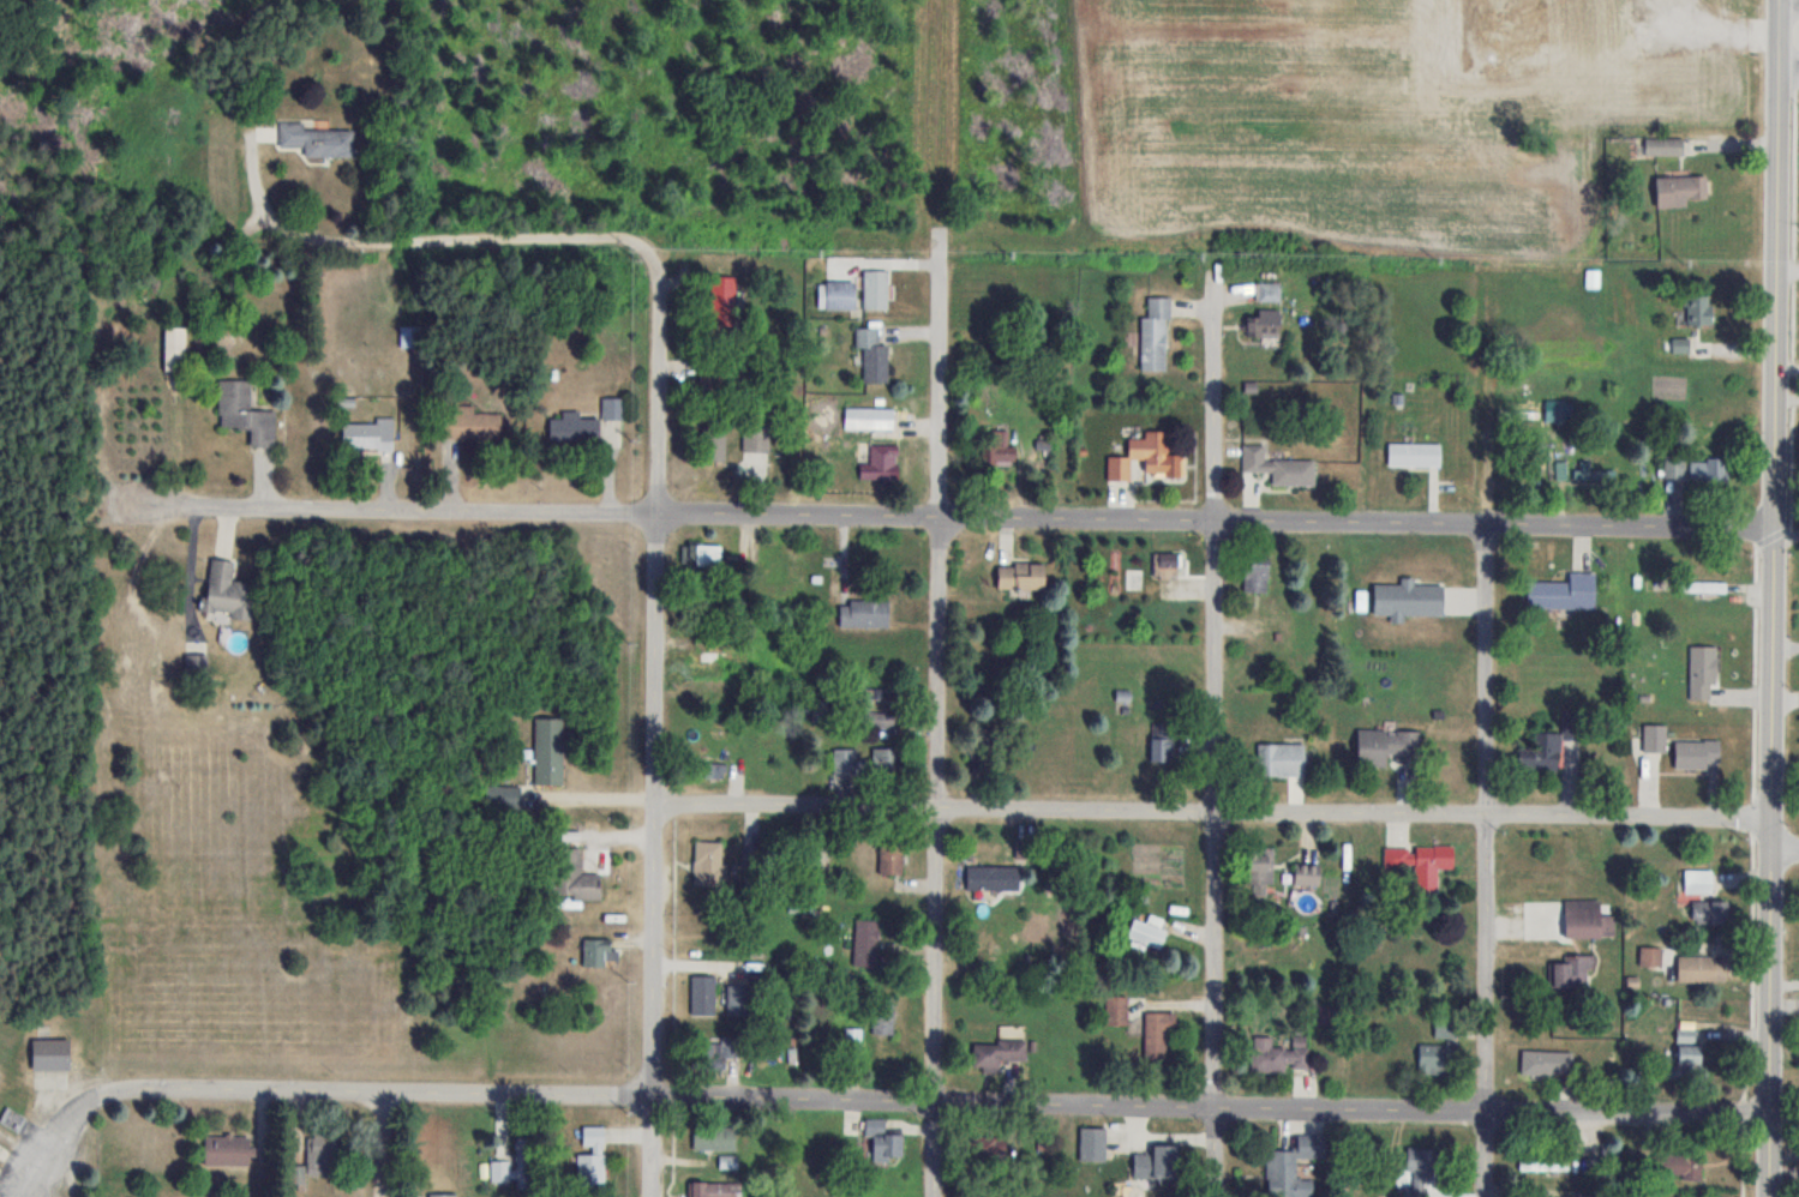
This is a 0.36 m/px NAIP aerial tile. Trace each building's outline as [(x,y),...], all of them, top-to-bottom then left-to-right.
[(304,158),(353,157),(352,129),(304,130),(304,122),(278,123),(279,148),(304,148),(304,158)] [(1684,138),(1645,138),(1645,156),(1684,156),(1684,138)] [(1656,177),(1656,208),(1699,208),(1699,176),(1656,177)] [(888,309),(888,270),(863,270),(863,309),(888,309)] [(710,275),(710,308),(735,308),(735,275),(710,275)] [(826,308),(854,308),(854,280),(826,280),(826,308)] [(1281,282),(1259,282),(1259,301),(1282,301),(1281,282)] [(1712,295),(1687,295),(1687,325),(1712,325),(1712,295)] [(1168,297),(1147,297),(1147,318),(1140,318),(1140,370),(1168,370),(1168,297)] [(1279,309),(1258,309),(1258,317),(1246,317),(1246,337),(1279,337),(1279,309)] [(164,327),(164,375),(187,375),(187,327),(164,327)] [(863,348),(863,381),(886,381),(886,344),(878,344),(878,327),(855,327),(855,348),(863,348)] [(250,380),(219,380),(219,427),(250,427),(250,446),(274,446),(274,409),(250,410),(250,380)] [(601,398),(601,419),(623,419),(623,398),(601,398)] [(499,440),(500,413),(474,413),(474,406),(455,406),(455,413),(441,413),(441,440),(499,440)] [(893,407),(844,407),(844,429),(893,429),(893,407)] [(548,442),(597,442),(597,418),(577,418),(577,411),(561,411),(561,418),(548,418),(548,442)] [(376,423),(342,422),(341,449),(393,450),(393,418),(376,418),(376,423)] [(700,461),(726,461),(726,420),(700,420),(700,461)] [(769,427),(743,427),(743,452),(769,452),(769,427)] [(983,465),(1014,465),(1014,430),(983,430),(983,465)] [(1184,478),(1184,454),(1169,454),(1169,432),(1144,431),(1144,439),(1128,439),(1128,457),(1107,457),(1107,480),(1130,481),(1130,459),(1144,459),(1144,478),(1184,478)] [(1441,466),(1441,443),(1387,443),(1387,466),(1441,466)] [(870,445),(870,463),(861,463),(861,482),(899,482),(899,445),(870,445)] [(1272,473),(1272,485),(1314,486),(1314,461),(1264,460),(1264,446),(1243,446),(1243,473),(1272,473)] [(1684,455),(1664,455),(1664,482),(1684,482),(1684,455)] [(1690,459),(1690,487),(1727,487),(1727,459),(1690,459)] [(1565,462),(1555,463),(1557,479),(1567,478),(1565,462)] [(1614,479),(1614,470),(1576,470),(1576,479),(1614,479)] [(720,545),(682,545),(682,571),(720,571),(720,545)] [(1154,579),(1180,579),(1180,553),(1154,553),(1154,579)] [(1267,593),(1267,556),(1245,556),(1245,593),(1267,593)] [(234,561),(209,558),(202,612),(250,618),(253,594),(243,593),(245,584),(231,582),(234,561)] [(997,589),(1044,589),(1044,562),(997,562),(997,589)] [(1595,572),(1569,571),(1568,582),(1528,580),(1527,604),(1593,607),(1595,572)] [(1402,615),(1441,616),(1442,585),(1414,584),(1414,578),(1400,578),(1399,585),(1373,584),(1373,617),(1402,618),(1402,615)] [(1677,593),(1699,593),(1699,595),(1726,595),(1726,581),(1677,581),(1677,593)] [(888,600),(839,600),(839,627),(888,627),(888,600)] [(717,639),(700,639),(700,650),(691,650),(691,678),(717,678),(717,639)] [(1714,645),(1689,645),(1689,699),(1714,699),(1714,645)] [(185,655),(185,677),(207,677),(207,655),(185,655)] [(827,700),(813,701),(815,719),(828,718),(827,700)] [(893,727),(893,713),(868,713),(868,727),(893,727)] [(562,784),(562,718),(535,718),(535,784),(562,784)] [(1172,762),(1172,723),(1152,723),(1152,762),(1172,762)] [(1666,751),(1666,726),(1644,726),(1644,751),(1666,751)] [(1386,767),(1386,755),(1420,756),(1420,731),(1357,730),(1356,766),(1386,767)] [(1518,770),(1560,770),(1560,733),(1535,733),(1535,749),(1518,749),(1518,770)] [(1720,767),(1720,741),(1674,741),(1674,767),(1720,767)] [(1305,744),(1256,744),(1256,776),(1305,776),(1305,744)] [(858,749),(833,749),(834,777),(894,777),(894,748),(872,748),(872,759),(858,759),(858,749)] [(711,779),(724,779),(724,765),(711,765),(711,779)] [(518,787),(486,787),(486,804),(518,804),(518,787)] [(879,840),(879,875),(902,875),(902,840),(879,840)] [(721,886),(721,842),(694,842),(694,886),(721,886)] [(830,865),(829,845),(807,846),(808,866),(830,865)] [(1245,886),(1253,886),(1253,897),(1267,896),(1267,884),(1274,884),(1272,846),(1244,847),(1245,886)] [(1452,868),(1452,847),(1385,847),(1385,866),(1415,866),(1415,889),(1438,889),(1437,868),(1452,868)] [(580,848),(551,848),(551,898),(601,898),(600,874),(580,874),(580,848)] [(1294,885),(1320,885),(1320,863),(1294,863),(1294,885)] [(1019,866),(966,866),(966,891),(1019,891),(1019,866)] [(1712,870),(1683,870),(1683,894),(1712,894),(1712,870)] [(1564,900),(1564,939),(1600,939),(1600,900),(1564,900)] [(1728,901),(1692,901),(1692,924),(1728,924),(1728,901)] [(1145,923),(1135,918),(1125,938),(1157,953),(1168,931),(1162,928),(1165,920),(1150,913),(1145,923)] [(853,967),(878,967),(878,921),(853,921),(853,967)] [(583,939),(583,967),(608,967),(608,939),(583,939)] [(1640,966),(1661,967),(1661,948),(1640,948),(1640,966)] [(1594,956),(1564,956),(1564,964),(1552,964),(1552,988),(1588,988),(1588,971),(1594,971),(1594,956)] [(1725,982),(1725,957),(1677,957),(1677,982),(1725,982)] [(714,976),(691,976),(691,1015),(714,1015),(714,976)] [(748,987),(727,986),(727,1012),(747,1013),(748,987)] [(1106,1026),(1127,1026),(1127,997),(1106,997),(1106,1026)] [(873,1035),(893,1035),(893,999),(873,999),(873,1035)] [(1175,1034),(1175,1013),(1144,1013),(1144,1060),(1166,1060),(1166,1034),(1175,1034)] [(861,1053),(861,1029),(845,1029),(845,1053),(861,1053)] [(1251,1037),(1251,1072),(1287,1072),(1287,1068),(1308,1068),(1308,1036),(1293,1036),(1293,1048),(1273,1048),(1273,1037),(1251,1037)] [(68,1070),(68,1039),(31,1039),(31,1070),(68,1070)] [(973,1041),(973,1072),(999,1073),(1000,1061),(1026,1062),(1026,1043),(973,1041)] [(735,1042),(699,1042),(699,1072),(721,1072),(721,1055),(735,1055),(735,1042)] [(1419,1074),(1450,1074),(1450,1044),(1419,1044),(1419,1074)] [(1708,1078),(1708,1046),(1677,1046),(1677,1078),(1708,1078)] [(1573,1051),(1521,1051),(1521,1075),(1573,1075),(1573,1051)] [(884,1119),(865,1119),(865,1137),(872,1137),(872,1159),(903,1159),(903,1135),(884,1135),(884,1119)] [(577,1151),(577,1187),(604,1187),(604,1126),(582,1126),(582,1151),(577,1151)] [(692,1150),(735,1150),(735,1127),(692,1127),(692,1150)] [(1079,1162),(1105,1162),(1105,1129),(1080,1128),(1079,1162)] [(1266,1196),(1312,1196),(1312,1179),(1296,1179),(1296,1159),(1324,1159),(1324,1135),(1297,1134),(1297,1151),(1267,1150),(1266,1196)] [(332,1135),(309,1137),(311,1163),(333,1161),(332,1135)] [(204,1166),(248,1166),(248,1136),(204,1136),(204,1166)] [(970,1137),(970,1161),(1005,1161),(1005,1137),(970,1137)] [(1176,1178),(1176,1146),(1151,1146),(1151,1153),(1133,1153),(1133,1178),(1176,1178)] [(1407,1148),(1405,1196),(1430,1196),(1432,1149),(1407,1148)] [(1701,1179),(1701,1153),(1658,1153),(1658,1179),(1701,1179)] [(1569,1170),(1569,1156),(1519,1156),(1519,1170),(1569,1170)] [(692,1196),(737,1196),(737,1183),(692,1183),(692,1196)]
